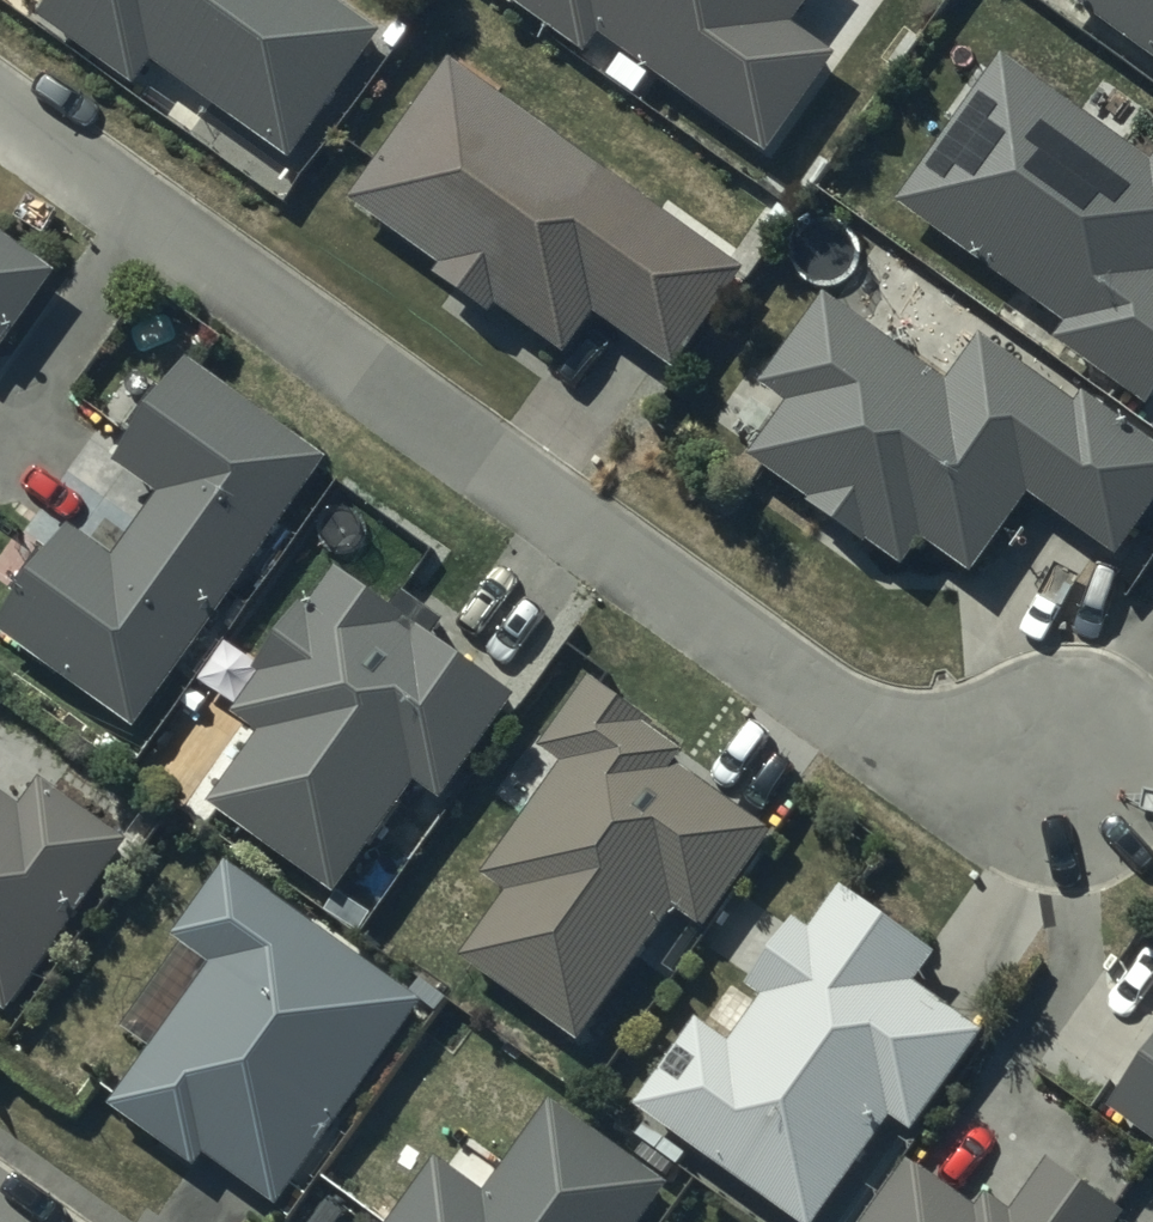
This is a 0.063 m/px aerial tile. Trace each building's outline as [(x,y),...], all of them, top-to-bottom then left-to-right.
[(155,74),(293,172),(380,48),(312,0),(65,0),(41,33),(137,100),(155,74)] [(589,68),(602,48),(768,166),(838,66),(794,35),(819,0),(493,0),(589,68)] [(1058,3),(1152,71),(1152,0),(1060,0),(1058,3)] [(897,218),(1067,339),(1056,355),(1151,422),(1152,418),(1152,173),(1003,67),(897,218)] [(453,74),(350,217),(442,284),(439,289),(492,327),(499,318),(566,366),(596,325),(675,382),(745,285),(453,74)] [(3,363),(57,289),(0,247),(0,361),(3,363)] [(761,399),(788,419),(752,467),(817,515),(812,521),(868,562),(873,555),(905,579),(925,552),(972,587),(1032,507),(1116,569),(1152,519),(1152,458),(1089,410),(1079,423),(985,352),(950,399),(829,308),(761,399)] [(0,647),(0,648),(137,744),(326,473),(191,378),(120,481),(160,509),(115,574),(72,544),(0,647)] [(266,686),(236,729),(263,748),(211,820),(336,909),(418,795),(443,813),(514,714),(436,657),(451,636),(409,606),(396,625),(337,583),(308,623),(303,619),(258,681),(266,686)] [(564,777),(485,888),(511,906),(464,971),(582,1055),(677,921),(705,940),(771,846),(678,780),(686,769),(586,698),(542,761),(564,777)] [(5,1024),(129,854),(42,791),(22,818),(0,802),(0,1021),(5,1024)] [(232,873),(175,949),(215,980),(111,1119),(196,1183),(207,1169),(276,1221),(428,1020),(232,873)] [(639,1118),(784,1221),(826,1221),(892,1131),(914,1146),(985,1048),(916,998),(936,970),(841,902),(812,943),(798,933),(750,1000),(764,1009),(731,1054),(701,1032),(639,1118)] [(1113,1122),(1152,1151),(1152,1068),(1113,1122)] [(667,1201),(554,1119),(491,1207),(440,1170),(402,1221),(652,1221),(667,1201)] [(876,1221),(1116,1221),(1050,1175),(1016,1221),(994,1205),(984,1220),(914,1170),(876,1221)]
